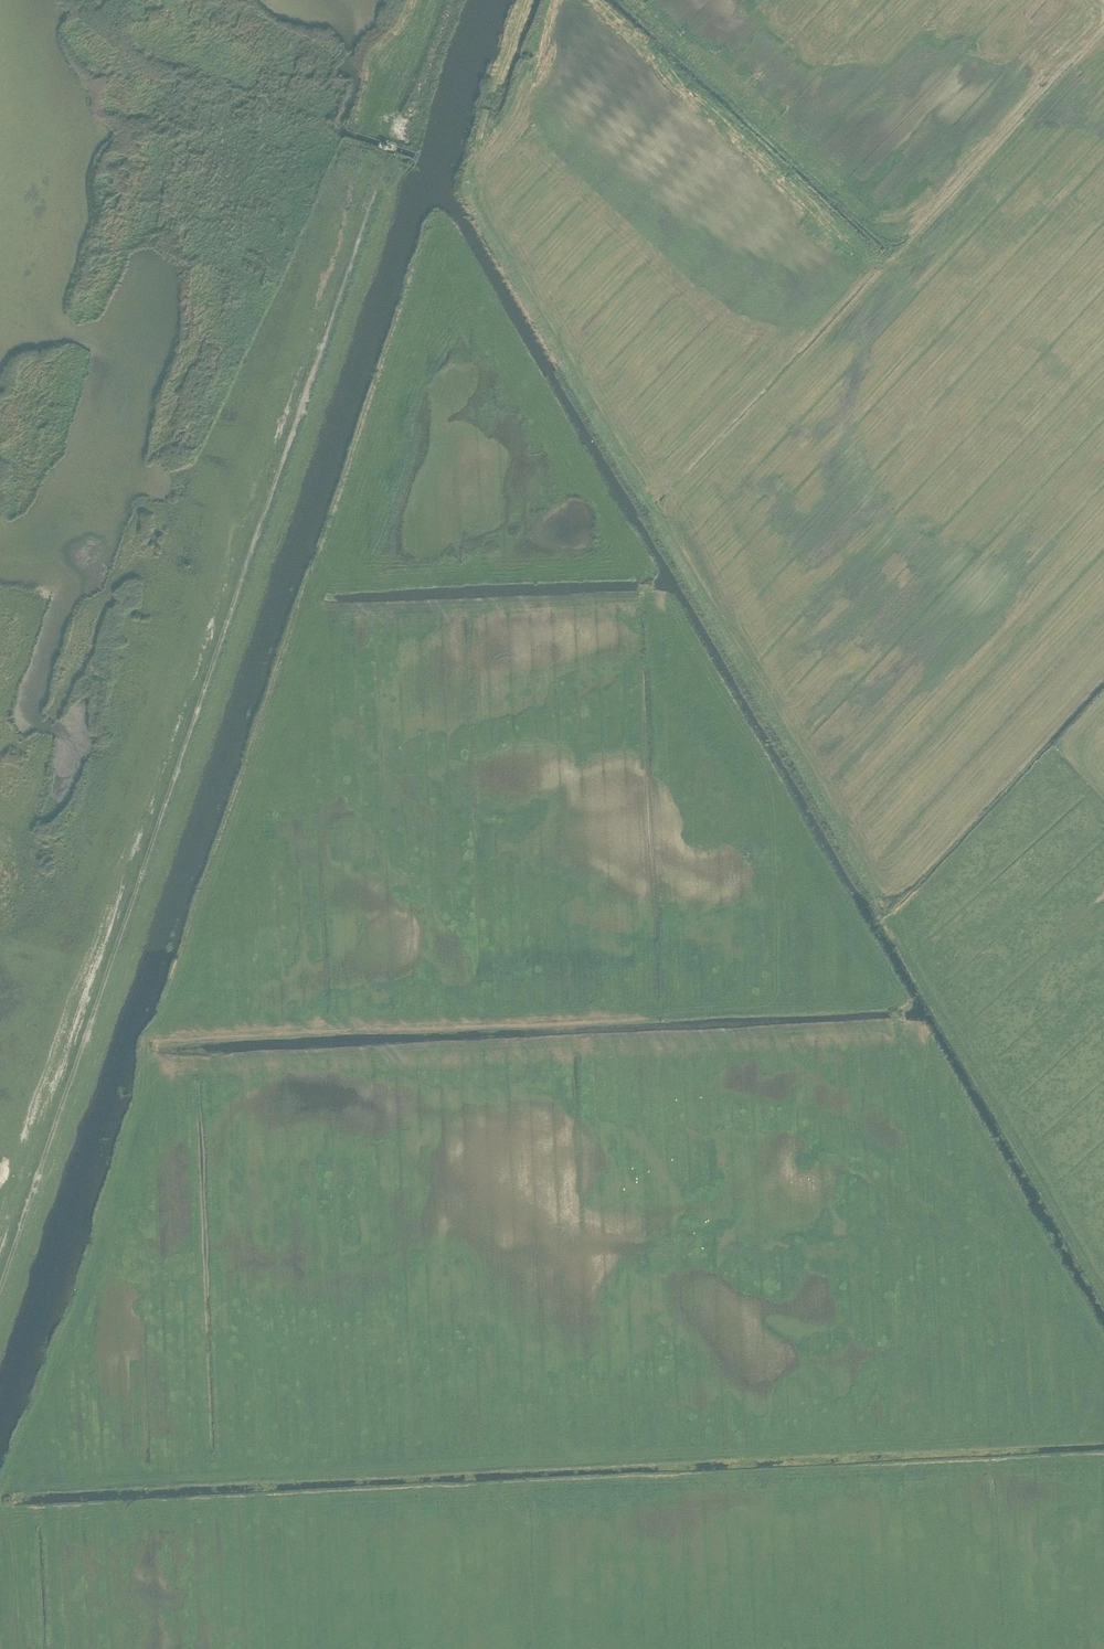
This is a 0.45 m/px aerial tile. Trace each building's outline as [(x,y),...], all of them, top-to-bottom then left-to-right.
[(386,155),(389,147),(384,146),(383,149),(381,148),(379,152),(386,155)]
